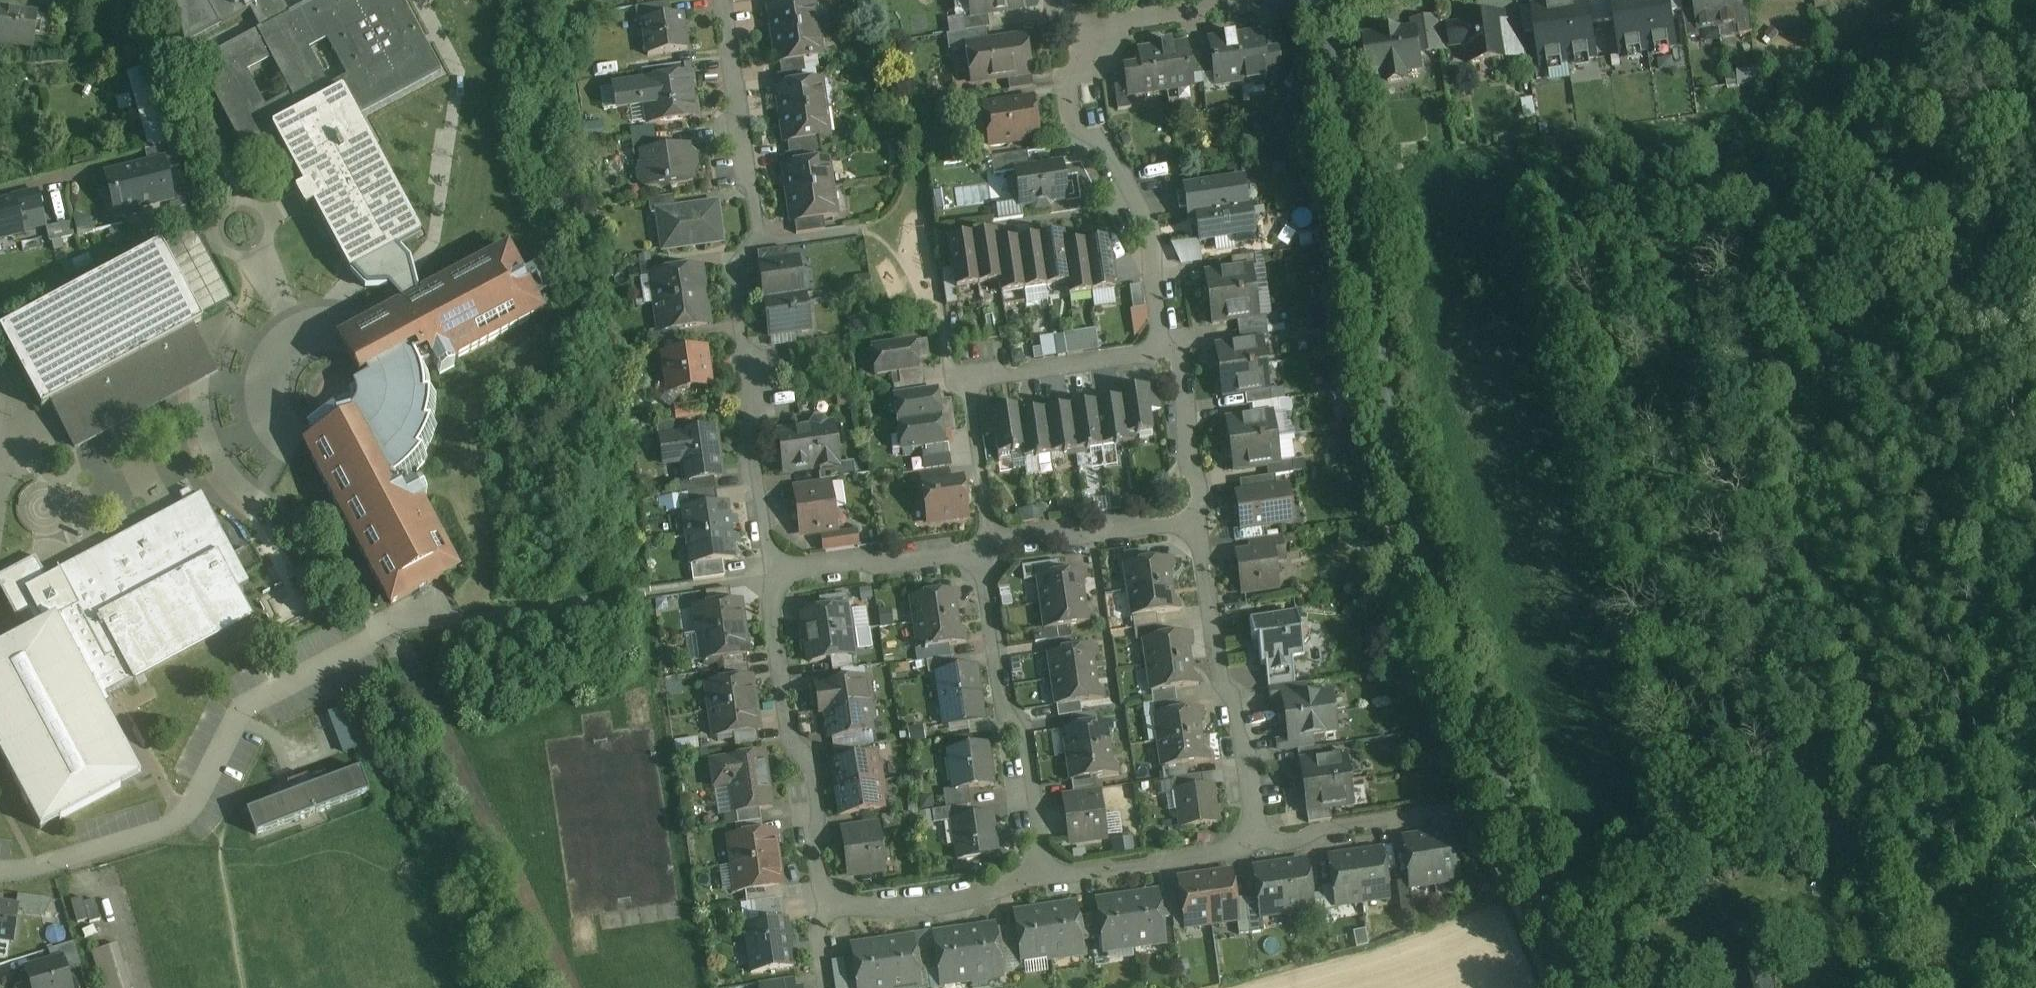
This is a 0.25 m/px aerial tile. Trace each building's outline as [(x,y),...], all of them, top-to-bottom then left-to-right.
[(51,9),(77,7),(76,0),(51,0),(51,9)] [(186,44),(251,11),(262,30),(198,64),(245,153),(277,136),(304,187),(295,191),(301,201),(306,210),(314,206),(350,273),(420,236),(357,118),(441,72),(402,0),(317,0),(290,15),(282,0),(177,0),(186,44)] [(971,16),(987,14),(1021,9),(1019,0),(969,0),(971,16)] [(1534,8),(1541,65),(1596,59),(1589,0),(1588,0),(1534,8)] [(1622,54),(1677,46),(1670,0),(1614,0),(1622,54)] [(1696,11),(1699,30),(1700,30),(1720,27),(1716,0),(1694,0),(1696,11)] [(1720,27),(1739,25),(1740,25),(1737,4),(1737,0),(1716,0),(1720,27)] [(772,7),(770,8),(774,35),(817,29),(813,1),(796,4),(772,7)] [(669,2),(636,8),(638,22),(643,22),(643,21),(671,16),(669,2)] [(1751,2),(1737,4),(1740,25),(1739,25),(1740,35),(1753,33),(1751,2)] [(0,11),(0,45),(33,49),(37,15),(0,11)] [(1696,11),(1684,13),(1688,38),(1700,37),(1700,30),(1699,30),(1696,11)] [(971,16),(964,17),(966,31),(989,27),(987,14),(971,16)] [(671,16),(643,21),(643,22),(648,56),(688,50),(682,15),(671,16)] [(1503,16),(1464,22),(1464,26),(1450,28),(1453,46),(1467,44),(1470,63),(1509,58),(1504,23),(1503,16)] [(1437,19),(1413,22),(1414,30),(1416,30),(1419,53),(1441,50),(1437,19)] [(1521,21),(1504,23),(1509,58),(1525,55),(1521,21)] [(817,29),(774,35),(778,63),(780,63),(804,59),(821,57),(817,29)] [(986,29),(947,35),(949,50),(965,48),(965,46),(988,43),(986,29)] [(1414,30),(1400,32),(1400,30),(1382,33),(1382,35),(1366,37),(1372,75),(1387,73),(1389,81),(1407,78),(1406,71),(1421,68),(1419,53),(1416,30),(1414,30)] [(143,34),(131,36),(134,50),(146,48),(143,34)] [(1235,35),(1223,37),(1224,40),(1210,42),(1211,49),(1214,73),(1216,82),(1240,79),(1240,78),(1235,39),(1235,38),(1235,35)] [(1262,55),(1259,35),(1235,38),(1235,39),(1240,78),(1240,79),(1240,82),(1280,77),(1276,53),(1262,55)] [(988,43),(965,46),(965,48),(970,82),(1007,77),(1030,73),(1030,72),(1025,38),(988,43)] [(1171,41),(1161,43),(1161,49),(1167,89),(1192,85),(1191,76),(1187,53),(1186,46),(1172,48),(1171,41)] [(152,70),(146,48),(134,50),(138,70),(129,72),(136,97),(143,96),(152,148),(145,149),(145,150),(174,144),(152,70)] [(1142,68),(1125,71),(1127,85),(1128,94),(1129,94),(1167,89),(1161,49),(1139,52),(1142,68)] [(1211,49),(1199,51),(1202,74),(1214,73),(1211,49)] [(1199,51),(1187,53),(1191,76),(1202,74),(1199,51)] [(804,59),(780,63),(781,74),(782,75),(802,72),(806,72),(804,59)] [(684,65),(642,71),(644,83),(686,77),(684,65)] [(1555,71),(1542,73),(1547,98),(1560,96),(1555,71)] [(802,72),(782,75),(781,74),(778,75),(779,87),(803,83),(802,72)] [(1030,73),(1007,77),(1009,90),(1033,87),(1031,72),(1030,72),(1030,73)] [(686,77),(644,83),(649,122),(697,115),(691,76),(686,77)] [(779,87),(777,87),(781,115),(824,109),(820,81),(803,83),(779,87)] [(1127,85),(1115,86),(1118,110),(1131,108),(1129,94),(1128,94),(1127,85)] [(617,86),(603,87),(605,105),(619,104),(617,86)] [(1015,103),(1004,104),(1004,103),(985,106),(990,146),(1037,139),(1032,99),(1014,102),(1015,103)] [(824,109),(781,115),(785,143),(787,143),(819,138),(828,137),(824,109)] [(655,134),(631,137),(634,155),(642,154),(641,152),(657,149),(655,134)] [(819,138),(787,143),(789,154),(817,150),(817,151),(821,150),(819,138)] [(145,150),(148,164),(163,160),(165,169),(180,165),(174,144),(145,150)] [(657,149),(641,152),(642,154),(643,164),(640,168),(638,172),(638,176),(640,181),(642,184),(646,186),(646,187),(694,181),(692,170),(695,169),(698,166),(696,155),(693,152),(690,152),(689,145),(657,149)] [(817,150),(789,154),(785,154),(787,167),(818,162),(817,151),(817,150)] [(1027,152),(991,157),(994,174),(1016,171),(1015,170),(1030,168),(1027,152)] [(148,164),(109,174),(119,213),(173,199),(165,169),(163,160),(148,164)] [(787,167),(785,167),(789,195),(832,189),(828,161),(818,162),(787,167)] [(1030,168),(1015,170),(1016,171),(1017,178),(1013,179),(1009,184),(1011,195),(1016,199),(1019,199),(1021,206),(1032,204),(1033,208),(1035,209),(1050,207),(1052,205),(1051,201),(1066,199),(1061,164),(1030,168)] [(1243,180),(1184,188),(1188,217),(1195,216),(1195,215),(1247,207),(1243,180)] [(832,189),(789,195),(793,223),(795,222),(823,218),(836,216),(832,189)] [(38,192),(12,198),(13,200),(14,200),(17,214),(42,208),(38,192)] [(674,195),(648,199),(650,213),(658,212),(676,209),(674,195)] [(0,203),(0,239),(22,233),(17,214),(14,200),(13,200),(0,203)] [(676,209),(658,212),(664,249),(722,241),(717,203),(676,209)] [(1247,207),(1195,215),(1195,216),(1199,242),(1234,237),(1254,234),(1250,206),(1247,207)] [(42,208),(17,214),(22,233),(47,228),(42,208)] [(823,218),(795,222),(796,234),(825,230),(823,218)] [(71,223),(47,228),(50,242),(74,237),(71,223)] [(994,234),(972,238),(979,285),(1000,282),(995,246),(996,246),(994,234)] [(1254,234),(1234,237),(1236,245),(1255,243),(1254,234)] [(1062,236),(1039,240),(1046,288),(1067,284),(1068,284),(1063,248),(1062,236)] [(972,238),(949,241),(956,289),(979,285),(972,238)] [(1039,240),(1017,243),(1024,291),(1046,288),(1039,240)] [(1107,242),(1085,245),(1092,293),(1114,290),(1107,242)] [(996,246),(995,246),(1000,282),(1002,294),(1024,291),(1017,243),(996,246)] [(1063,248),(1068,284),(1067,284),(1069,296),(1092,293),(1085,245),(1063,248)] [(0,332),(0,333),(41,410),(53,404),(76,449),(215,374),(192,330),(203,324),(161,246),(0,332)] [(787,248),(758,252),(759,264),(788,260),(787,248)] [(507,250),(339,340),(358,377),(367,372),(370,378),(356,386),(356,387),(350,390),(351,395),(351,400),(348,405),(344,408),(339,410),(334,409),(332,416),(332,415),(307,428),(314,440),(306,445),(391,604),(456,570),(420,502),(422,500),(427,497),(419,483),(414,486),(414,485),(409,488),(404,481),(411,476),(418,469),(427,457),(423,454),(430,442),(437,425),(433,424),(435,411),(436,393),(431,393),(431,385),(429,377),(427,368),(434,365),(440,376),(455,368),(451,360),(540,312),(526,285),(530,283),(539,299),(549,294),(536,270),(522,277),(507,250)] [(1255,255),(1231,258),(1232,270),(1252,267),(1252,268),(1256,267),(1255,255)] [(759,264),(764,300),(803,294),(803,293),(798,259),(788,260),(759,264)] [(667,261),(639,265),(641,278),(652,276),(669,273),(667,261)] [(1232,270),(1204,274),(1208,299),(1255,292),(1252,268),(1252,267),(1232,270)] [(669,273),(652,276),(656,303),(704,296),(700,269),(669,273)] [(869,276),(855,278),(856,286),(870,284),(869,276)] [(206,309),(233,298),(227,282),(200,293),(206,309)] [(870,284),(856,286),(857,294),(871,292),(870,284)] [(1141,285),(1129,287),(1133,310),(1145,308),(1141,285)] [(1255,292),(1208,299),(1211,324),(1237,320),(1259,317),(1259,316),(1255,292)] [(803,294),(764,300),(769,335),(810,329),(805,293),(803,293),(803,294)] [(704,296),(656,303),(660,330),(660,331),(677,328),(708,324),(704,296)] [(1259,317),(1237,320),(1239,332),(1267,328),(1265,315),(1259,316),(1259,317)] [(677,328),(660,331),(660,330),(649,331),(651,344),(679,340),(677,328)] [(1267,328),(1239,332),(1240,344),(1262,341),(1263,342),(1269,341),(1267,328)] [(1043,335),(1044,354),(1101,350),(1100,330),(1043,335)] [(927,340),(913,342),(914,350),(920,354),(929,353),(927,340)] [(1240,344),(1215,347),(1218,372),(1266,365),(1263,342),(1262,341),(1240,344)] [(913,342),(872,348),(876,375),(899,372),(917,369),(917,368),(915,357),(912,355),(911,350),(914,350),(913,342)] [(704,349),(663,355),(666,375),(671,374),(672,387),(678,390),(709,386),(704,349)] [(1266,365),(1218,372),(1222,397),(1245,394),(1269,390),(1266,365)] [(917,369),(899,372),(901,384),(924,380),(923,367),(917,368),(917,369)] [(901,384),(894,385),(895,397),(926,392),(924,380),(901,384)] [(1158,386),(1146,388),(1150,412),(1161,410),(1158,386)] [(1146,388),(1120,391),(1121,399),(1127,435),(1128,436),(1136,434),(1137,436),(1140,436),(1140,438),(1152,436),(1152,437),(1153,437),(1150,412),(1146,388)] [(1269,390),(1245,394),(1247,405),(1252,405),(1271,402),(1269,390)] [(895,397),(899,423),(940,417),(954,415),(952,403),(942,405),(938,402),(936,391),(926,392),(895,397)] [(1121,399),(1096,403),(1103,451),(1115,450),(1115,447),(1118,447),(1118,445),(1128,444),(1128,436),(1127,435),(1121,399)] [(1271,402),(1252,405),(1254,416),(1273,414),(1273,415),(1280,415),(1278,401),(1271,402)] [(703,403),(676,407),(678,421),(705,417),(703,403)] [(1096,403),(1070,407),(1076,451),(1087,450),(1087,451),(1090,451),(1090,453),(1103,451),(1096,403)] [(1017,406),(992,410),(995,434),(999,459),(1012,457),(1012,454),(1015,454),(1014,452),(1023,451),(1024,451),(1017,406)] [(1044,411),(1019,414),(1018,406),(1017,406),(1024,451),(1023,451),(1024,459),(1035,457),(1051,455),(1044,411)] [(1070,407),(1044,411),(1051,455),(1051,459),(1064,457),(1064,455),(1067,454),(1066,452),(1076,451),(1070,407)] [(992,410),(980,412),(983,436),(995,434),(992,410)] [(1254,416),(1225,421),(1229,445),(1276,438),(1273,415),(1273,414),(1254,416)] [(954,415),(940,417),(941,424),(946,428),(946,429),(955,427),(954,415)] [(812,428),(779,432),(784,472),(819,467),(838,464),(836,453),(840,449),(838,439),(834,435),(832,425),(828,426),(827,422),(823,417),(815,419),(811,424),(812,428)] [(940,417),(899,423),(903,450),(926,447),(944,444),(942,432),(938,430),(938,425),(941,424),(940,417)] [(673,422),(658,424),(660,433),(675,431),(673,422)] [(716,428),(679,433),(679,435),(683,460),(685,479),(686,481),(714,477),(722,475),(716,428)] [(679,435),(660,438),(664,463),(683,460),(679,435)] [(1276,438),(1229,445),(1233,470),(1266,465),(1280,463),(1280,462),(1276,438)] [(944,444),(926,447),(927,458),(950,455),(949,443),(944,444)] [(1023,451),(1014,452),(1015,454),(1012,454),(1012,457),(1014,469),(1026,467),(1024,459),(1023,451)] [(1035,457),(1024,459),(1026,467),(1027,475),(1040,474),(1039,461),(1038,458),(1036,459),(1035,457)] [(1280,463),(1266,465),(1268,477),(1275,476),(1294,473),(1292,460),(1280,462),(1280,463)] [(838,464),(819,467),(820,480),(856,475),(854,461),(838,464)] [(947,468),(920,472),(922,486),(949,482),(947,468)] [(1268,477),(1240,481),(1241,493),(1277,488),(1275,476),(1268,477)] [(714,477),(686,481),(685,479),(679,481),(680,494),(688,493),(716,488),(714,477)] [(830,480),(818,482),(820,494),(796,497),(801,533),(837,528),(837,526),(839,522),(838,514),(834,510),(830,480)] [(949,482),(922,486),(928,522),(968,516),(967,508),(970,503),(969,495),(965,492),(963,480),(949,482)] [(1241,493),(1236,494),(1241,531),(1286,524),(1284,507),(1290,506),(1287,487),(1277,488),(1241,493)] [(716,488),(688,493),(690,508),(719,504),(716,488)] [(185,504),(59,570),(107,659),(118,653),(134,682),(136,681),(134,678),(250,617),(251,619),(252,618),(237,589),(249,583),(202,494),(194,498),(190,489),(180,494),(185,504)] [(690,508),(684,509),(688,537),(731,531),(727,503),(719,504),(690,508)] [(731,531),(688,537),(691,565),(723,560),(734,559),(731,531)] [(856,531),(822,536),(824,550),(858,545),(856,531)] [(1283,537),(1259,540),(1261,552),(1273,551),(1274,562),(1286,561),(1283,537)] [(1147,550),(1123,553),(1125,565),(1149,561),(1147,550)] [(1261,552),(1237,556),(1242,591),(1278,586),(1274,562),(1273,551),(1261,552)] [(59,570),(59,571),(58,569),(57,570),(59,573),(47,579),(36,558),(0,577),(0,588),(18,622),(21,620),(28,633),(56,618),(104,708),(113,703),(109,695),(134,682),(118,653),(107,659),(59,570)] [(1125,565),(1124,565),(1128,591),(1170,585),(1168,573),(1174,566),(1173,558),(1149,561),(1125,565)] [(723,560),(691,565),(694,580),(725,576),(723,560)] [(1059,562),(1023,567),(1025,580),(1037,578),(1037,577),(1061,574),(1059,562)] [(1061,574),(1037,577),(1037,578),(1041,604),(1083,598),(1081,586),(1087,579),(1085,570),(1061,574)] [(1170,585),(1128,591),(1131,617),(1156,614),(1180,610),(1179,602),(1172,597),(1170,585)] [(730,588),(706,591),(708,605),(732,602),(730,588)] [(959,590),(910,597),(914,623),(956,617),(955,606),(960,598),(959,590)] [(847,594),(819,598),(821,610),(845,607),(845,608),(849,607),(847,594)] [(1083,598),(1041,604),(1044,630),(1070,626),(1093,623),(1092,614),(1084,609),(1083,598)] [(708,605),(695,607),(695,609),(698,608),(702,633),(744,627),(744,626),(743,627),(742,616),(743,616),(741,601),(732,602),(708,605)] [(821,610),(803,613),(805,624),(808,627),(809,636),(808,636),(808,637),(855,630),(854,630),(852,616),(845,611),(845,608),(845,607),(821,610)] [(869,608),(856,609),(859,648),(872,647),(869,608)] [(1297,613),(1249,620),(1252,640),(1257,640),(1261,665),(1265,664),(1292,660),(1304,658),(1302,645),(1306,643),(1308,639),(1309,634),(1307,630),(1303,627),(1299,627),(1297,613)] [(1156,614),(1132,617),(1134,629),(1158,625),(1156,614)] [(956,617),(914,623),(918,649),(966,642),(965,634),(958,629),(956,617)] [(56,618),(28,633),(0,648),(0,756),(41,832),(141,778),(104,708),(56,618)] [(1158,625),(1134,629),(1136,641),(1143,640),(1160,637),(1158,625)] [(1044,630),(1034,631),(1036,643),(1071,638),(1070,626),(1044,630)] [(702,633),(705,659),(702,659),(703,660),(723,658),(746,654),(748,654),(746,639),(745,639),(743,628),(745,628),(744,627),(702,633)] [(855,630),(808,637),(809,638),(811,647),(808,651),(810,662),(831,659),(852,656),(851,655),(851,652),(856,645),(854,632),(855,631),(855,630)] [(1160,637),(1143,640),(1147,666),(1189,660),(1187,648),(1193,641),(1191,633),(1160,637)] [(1071,638),(1048,642),(1049,653),(1073,650),(1071,638)] [(1049,653),(1048,654),(1052,680),(1094,674),(1092,662),(1098,655),(1096,647),(1073,650),(1049,653)] [(746,654),(723,658),(724,669),(748,666),(746,654)] [(852,656),(831,659),(833,671),(854,668),(852,655),(851,655),(852,656)] [(951,657),(927,661),(928,674),(937,672),(936,672),(953,669),(951,657)] [(1189,660),(1147,666),(1150,692),(1175,688),(1199,685),(1198,677),(1191,671),(1189,660)] [(1292,660),(1265,664),(1269,690),(1296,686),(1292,660)] [(748,666),(724,669),(726,681),(750,678),(748,666)] [(984,720),(976,666),(953,669),(936,672),(937,672),(941,700),(943,700),(947,726),(984,720)] [(866,668),(841,671),(843,683),(867,680),(866,668)] [(1094,674),(1052,680),(1055,706),(1057,705),(1080,702),(1104,699),(1103,690),(1095,685),(1094,674)] [(726,681),(709,684),(713,710),(755,704),(755,703),(754,704),(753,692),(754,692),(752,678),(750,678),(726,681)] [(843,683),(816,687),(820,713),(827,712),(871,706),(867,680),(843,683)] [(1296,686),(1269,690),(1271,702),(1283,700),(1306,697),(1306,693),(1304,685),(1296,686)] [(1175,688),(1151,692),(1153,704),(1177,700),(1175,688)] [(1319,691),(1306,693),(1306,697),(1283,700),(1284,709),(1278,710),(1279,721),(1333,713),(1330,693),(1320,695),(1319,691)] [(1177,700),(1153,704),(1155,716),(1179,712),(1177,700)] [(1080,702),(1057,705),(1058,717),(1082,714),(1080,702)] [(755,704),(713,710),(717,737),(757,731),(759,731),(757,716),(756,716),(754,705),(756,705),(755,704)] [(871,706),(827,712),(829,723),(827,723),(829,738),(872,732),(871,722),(874,718),(872,706),(871,706)] [(345,751),(360,746),(347,707),(332,712),(345,751)] [(1155,716),(1154,716),(1157,742),(1199,736),(1198,724),(1203,717),(1202,709),(1179,712),(1155,716)] [(1333,713),(1279,721),(1281,731),(1287,730),(1289,739),(1298,738),(1312,736),(1336,733),(1333,713)] [(1111,722),(1063,729),(1067,755),(1109,749),(1107,737),(1113,730),(1111,722)] [(757,731),(734,734),(735,746),(759,743),(757,731)] [(1199,736),(1157,742),(1161,768),(1186,765),(1210,761),(1209,753),(1201,747),(1199,736)] [(1312,736),(1298,738),(1300,750),(1313,748),(1312,736)] [(987,744),(950,749),(954,773),(951,773),(954,789),(969,787),(993,784),(987,744)] [(1300,750),(1297,750),(1299,762),(1322,759),(1320,747),(1313,748),(1300,750)] [(1109,749),(1067,755),(1070,781),(1095,778),(1119,774),(1118,766),(1110,760),(1109,749)] [(763,755),(711,762),(714,787),(732,785),(736,813),(760,810),(770,808),(763,755)] [(1322,759),(1299,762),(1303,787),(1350,780),(1346,755),(1322,759)] [(875,757),(832,763),(834,779),(836,778),(838,789),(883,782),(881,770),(877,767),(875,757)] [(1186,765),(1162,768),(1164,780),(1174,778),(1188,776),(1186,765)] [(360,769),(247,812),(256,836),(259,834),(369,793),(360,769)] [(1188,776),(1174,778),(1176,790),(1204,786),(1202,774),(1188,776)] [(1095,778),(1072,781),(1073,793),(1084,791),(1097,789),(1095,778)] [(1350,780),(1303,787),(1306,811),(1307,811),(1330,808),(1354,805),(1350,780)] [(883,782),(838,789),(840,800),(838,801),(840,816),(884,809),(882,799),(885,795),(883,782)] [(1204,786),(1176,790),(1181,828),(1217,823),(1212,785),(1204,786)] [(954,789),(943,791),(946,809),(967,806),(971,805),(969,787),(954,789)] [(1097,789),(1084,791),(1085,803),(1100,801),(1099,789),(1097,789)] [(1085,803),(1065,806),(1070,842),(1106,837),(1100,801),(1085,803)] [(946,809),(932,811),(934,824),(955,821),(955,820),(969,818),(967,806),(946,809)] [(1330,808),(1307,811),(1309,823),(1331,820),(1330,808)] [(760,810),(736,813),(738,825),(761,821),(760,810)] [(736,813),(724,815),(725,827),(735,825),(738,825),(736,813)] [(969,818),(955,820),(955,821),(958,843),(956,844),(958,860),(998,854),(992,815),(969,818)] [(738,825),(735,825),(737,837),(763,833),(761,821),(738,825)] [(864,836),(843,839),(849,875),(884,870),(877,822),(862,825),(864,836)] [(1454,827),(1455,833),(1458,851),(1486,848),(1478,825),(1454,827)] [(737,837),(729,838),(733,866),(778,859),(777,859),(775,847),(776,847),(774,832),(763,833),(737,837)] [(1455,833),(1440,835),(1440,836),(1431,838),(1430,836),(1429,836),(1436,884),(1437,884),(1437,881),(1459,878),(1460,881),(1462,880),(1458,851),(1455,833)] [(1134,836),(1113,840),(1116,854),(1137,849),(1134,836)] [(1428,838),(1419,839),(1419,838),(1403,840),(1409,881),(1410,887),(1412,887),(1412,885),(1434,881),(1435,884),(1436,884),(1429,836),(1428,836),(1428,838)] [(1392,846),(1380,848),(1380,851),(1381,851),(1384,871),(1395,869),(1392,846)] [(1380,851),(1365,853),(1366,855),(1356,856),(1356,855),(1355,855),(1362,903),(1363,903),(1363,900),(1385,896),(1386,899),(1388,899),(1384,871),(1381,851),(1380,851)] [(1354,857),(1345,858),(1345,856),(1329,859),(1333,886),(1336,906),(1337,907),(1338,906),(1338,903),(1360,900),(1361,903),(1362,903),(1355,855),(1354,855),(1354,857)] [(778,859),(733,866),(737,894),(745,893),(781,887),(782,887),(780,872),(778,872),(777,860),(778,860),(778,859)] [(1306,862),(1290,864),(1290,866),(1281,867),(1281,866),(1280,866),(1287,914),(1288,913),(1287,911),(1310,907),(1310,910),(1312,910),(1306,862)] [(1270,867),(1254,869),(1258,897),(1261,917),(1262,917),(1263,917),(1262,914),(1285,911),(1285,914),(1287,914),(1280,866),(1279,866),(1279,867),(1270,869),(1270,867)] [(1230,873),(1215,875),(1215,877),(1206,878),(1206,876),(1204,877),(1211,924),(1213,924),(1212,922),(1235,918),(1235,921),(1237,921),(1234,900),(1230,873)] [(1194,878),(1179,880),(1180,892),(1184,915),(1186,928),(1187,928),(1187,925),(1210,922),(1210,925),(1211,924),(1204,877),(1203,877),(1204,878),(1195,880),(1194,878)] [(1409,881),(1397,883),(1402,919),(1414,917),(1410,887),(1409,881)] [(1333,886),(1321,887),(1325,912),(1337,910),(1337,907),(1336,906),(1333,886)] [(781,887),(745,893),(747,904),(755,903),(783,899),(781,887)] [(1180,892),(1169,894),(1172,917),(1184,915),(1180,892)] [(1141,897),(1129,899),(1128,898),(1127,898),(1134,947),(1135,947),(1135,944),(1161,940),(1161,943),(1163,943),(1160,919),(1156,896),(1156,894),(1141,896),(1141,897)] [(1169,894),(1156,896),(1160,919),(1172,918),(1172,917),(1169,894)] [(19,896),(16,908),(18,908),(17,915),(42,918),(52,901),(19,896)] [(1258,897),(1246,898),(1251,934),(1264,932),(1262,917),(1261,917),(1258,897)] [(83,898),(71,901),(78,923),(89,920),(83,898)] [(1114,900),(1098,902),(1103,938),(1105,951),(1107,951),(1107,948),(1133,944),(1133,947),(1134,947),(1127,898),(1126,898),(1126,899),(1114,901),(1114,900)] [(1246,898),(1234,900),(1237,921),(1239,935),(1251,934),(1246,898)] [(783,899),(755,903),(758,925),(786,921),(783,899)] [(0,905),(0,941),(13,942),(17,915),(18,908),(16,908),(0,905)] [(1074,906),(1059,908),(1059,909),(1047,911),(1046,910),(1045,910),(1052,959),(1053,959),(1053,956),(1079,952),(1079,955),(1081,955),(1079,941),(1076,917),(1074,906)] [(1044,912),(1032,913),(1032,912),(1016,914),(1021,950),(1023,963),(1025,963),(1025,960),(1051,956),(1051,959),(1052,959),(1045,910),(1044,910),(1044,912)] [(1100,914),(1088,916),(1091,939),(1103,938),(1100,914)] [(1088,916),(1076,917),(1079,941),(1091,939),(1088,916)] [(1717,933),(1732,987),(1773,987),(1760,941),(1768,940),(1763,920),(1717,933)] [(758,925),(745,927),(752,973),(793,966),(786,921),(758,925)] [(1018,926),(1006,928),(1009,951),(1021,950),(1018,926)] [(978,931),(966,933),(966,931),(964,932),(971,981),(973,980),(972,978),(998,974),(998,977),(1000,977),(997,953),(994,929),(993,927),(978,930),(978,931)] [(1006,928),(994,929),(997,953),(1009,951),(1006,928)] [(963,933),(951,935),(951,933),(935,936),(941,971),(943,985),(944,985),(944,982),(970,978),(970,981),(971,981),(964,932),(963,932),(963,933)] [(896,941),(896,943),(884,945),(883,943),(882,943),(889,987),(902,987),(916,986),(916,987),(918,987),(916,975),(913,951),(911,939),(896,941)] [(869,945),(853,947),(858,983),(859,987),(889,987),(882,943),(881,944),(881,945),(869,947),(869,945)] [(74,944),(51,951),(54,962),(62,960),(62,961),(78,956),(74,944)] [(93,953),(103,987),(130,987),(117,946),(93,953)] [(937,948),(925,949),(928,973),(941,971),(937,948)] [(925,949),(913,951),(916,975),(928,973),(925,949)] [(855,959),(843,961),(846,985),(858,983),(855,959)] [(27,970),(32,987),(71,987),(62,961),(62,960),(54,962),(27,970)] [(761,984),(762,987),(793,987),(792,979),(761,984)]
